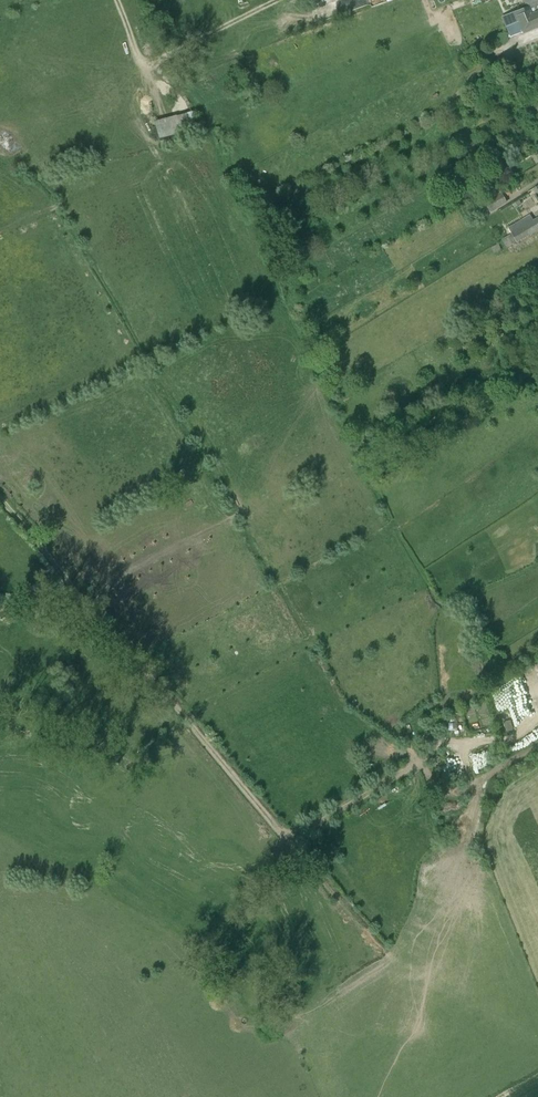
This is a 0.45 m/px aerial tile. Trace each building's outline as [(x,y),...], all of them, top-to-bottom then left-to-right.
[(350,10),(372,2),(372,0),(347,0),(350,10)] [(537,12),(537,0),(522,0),(524,5),(525,4),(526,7),(501,16),(508,34),(509,33),(507,28),(519,23),(516,17),(529,11),(531,15),(537,12)] [(537,25),(537,12),(531,15),(529,11),(516,17),(519,23),(507,28),(509,33),(508,34),(509,37),(537,25)] [(524,98),(514,79),(505,83),(515,103),(524,98)] [(193,108),(156,118),(160,135),(198,125),(193,108)] [(507,177),(504,172),(498,176),(501,181),(507,177)] [(495,189),(501,186),(495,176),(489,179),(495,189)] [(477,184),(462,193),(459,188),(450,194),(457,205),(481,191),(477,184)] [(503,194),(504,197),(512,193),(509,188),(502,192),(503,194)] [(502,192),(490,200),(496,209),(507,202),(502,192)] [(496,209),(490,200),(488,201),(485,203),(491,212),(496,209)] [(522,204),(520,200),(513,204),(515,208),(522,204)] [(508,227),(510,230),(511,232),(512,234),(513,233),(534,220),(530,214),(508,227)] [(502,238),(507,247),(517,241),(518,243),(537,230),(537,218),(534,220),(513,233),(512,234),(511,232),(502,238)] [(531,318),(537,313),(537,307),(537,308),(536,306),(527,313),(531,318)] [(511,343),(517,352),(535,339),(529,331),(511,343)] [(504,722),(507,731),(513,730),(511,721),(504,722)]
